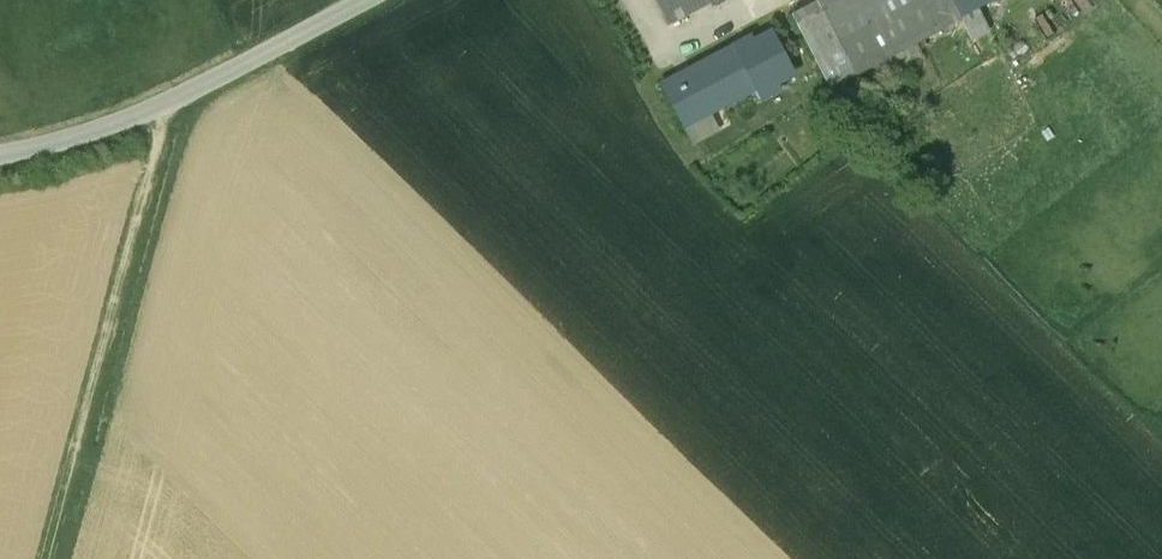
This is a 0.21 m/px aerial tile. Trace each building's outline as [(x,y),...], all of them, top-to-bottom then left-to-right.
[(667,26),(717,0),(654,0),(667,26)] [(791,14),(830,87),(962,19),(961,17),(952,0),(818,0),(791,14)] [(961,17),(993,0),(952,0),(961,17)] [(752,36),(732,47),(754,91),(759,100),(782,89),(779,84),(796,75),(773,30),(754,40),(752,36)] [(732,47),(660,83),(683,127),(754,91),(732,47)]
